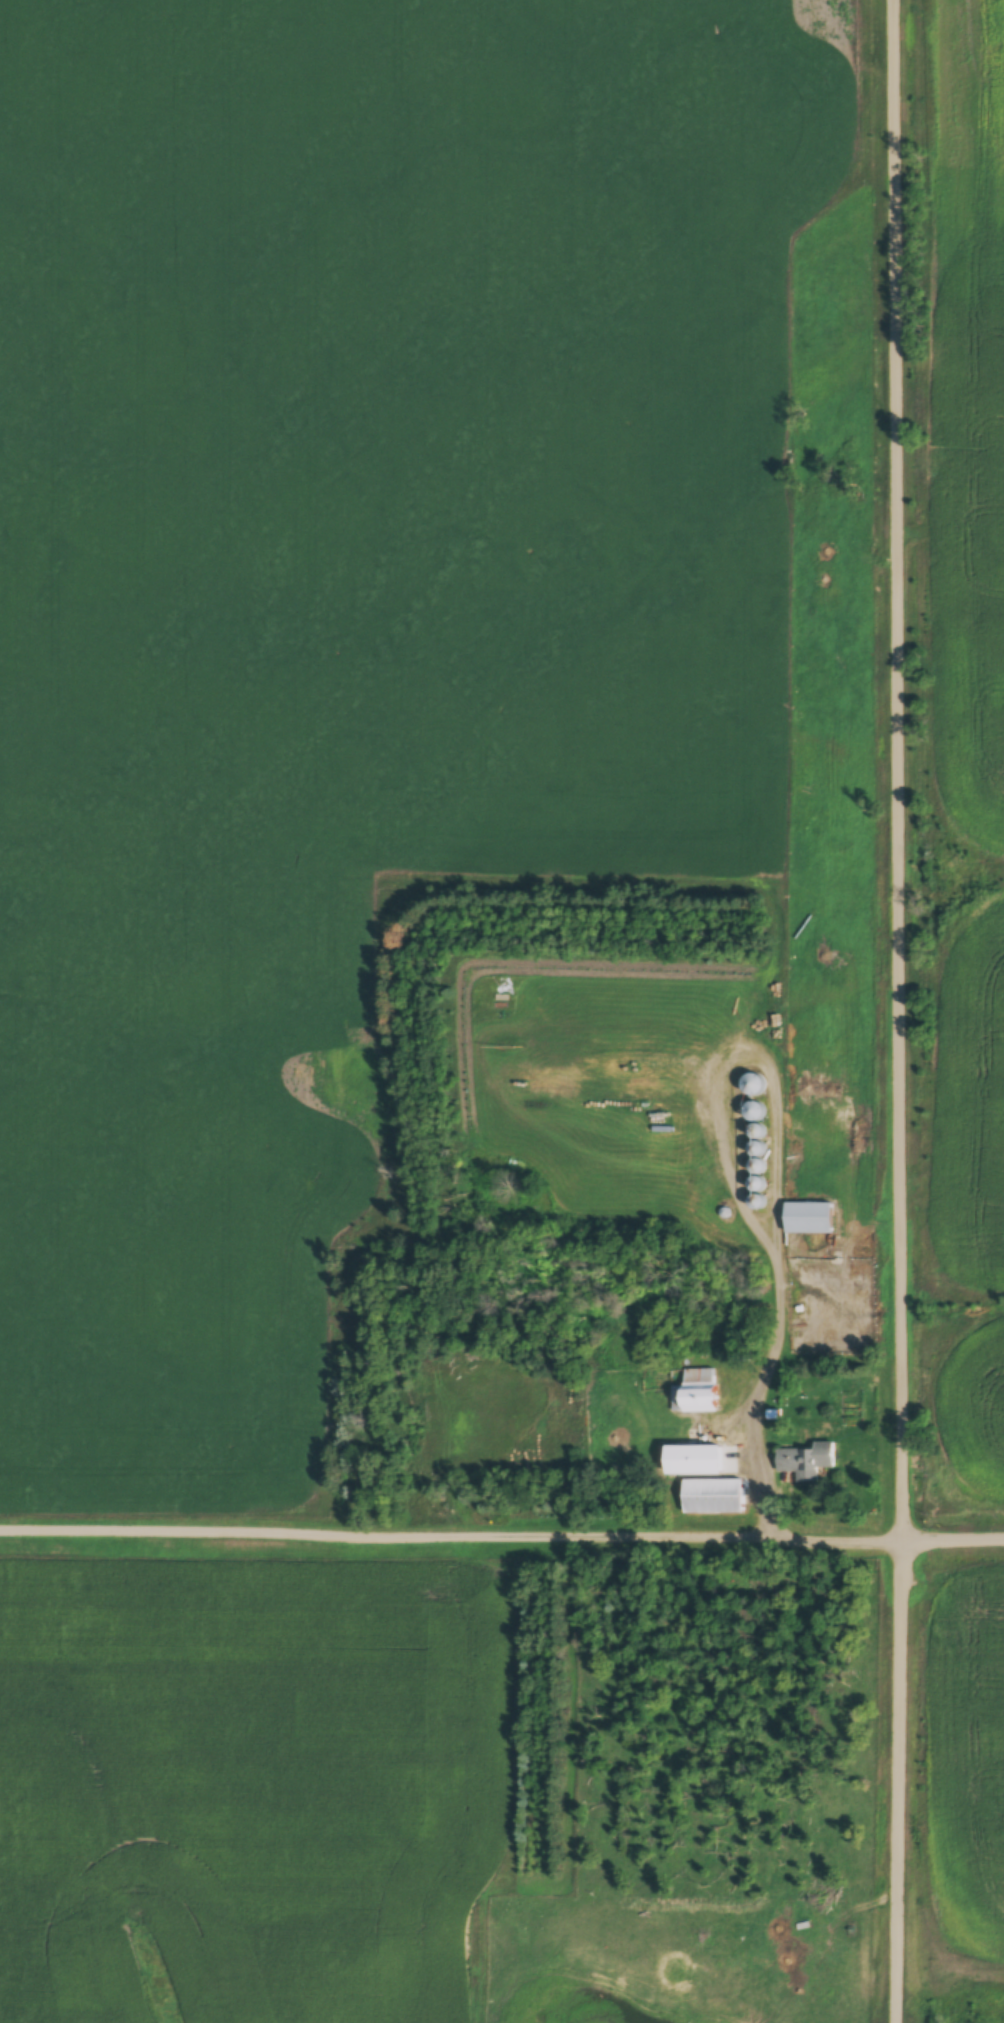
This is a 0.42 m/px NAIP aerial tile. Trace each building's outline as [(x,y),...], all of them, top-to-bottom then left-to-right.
[(748,1118),(760,1119),(761,1104),(749,1103),(748,1118)] [(832,1203),(785,1203),(785,1233),(832,1233),(832,1203)] [(672,1413),(713,1412),(713,1377),(685,1377),(685,1386),(672,1386),(672,1413)] [(833,1469),(833,1447),(777,1447),(776,1480),(818,1480),(818,1469),(833,1469)] [(719,1448),(698,1448),(698,1473),(719,1473),(719,1448)] [(742,1513),(742,1479),(683,1479),(683,1513),(742,1513)]
